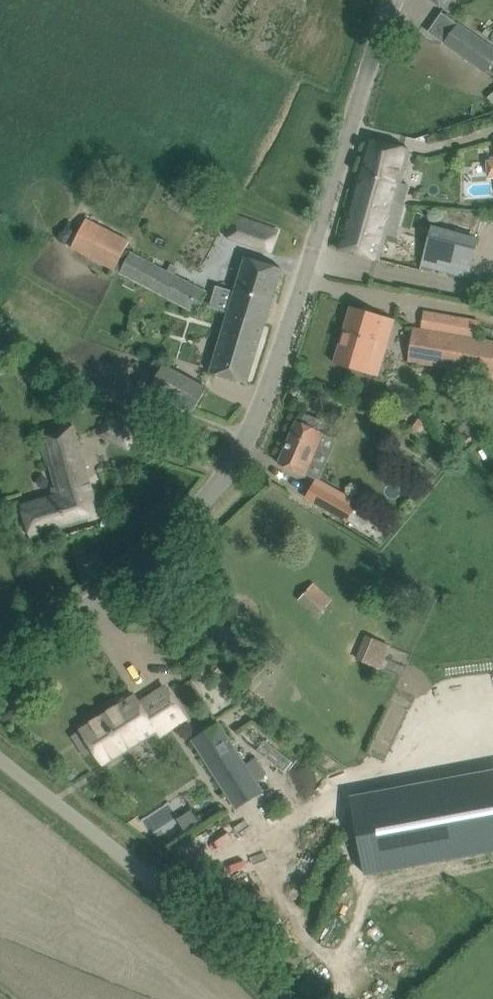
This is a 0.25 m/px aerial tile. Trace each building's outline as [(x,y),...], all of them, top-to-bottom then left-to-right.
[(451,0),(431,0),(444,9),(451,0)] [(445,44),(486,72),(492,62),(492,48),(459,24),(445,44)] [(379,196),(395,201),(411,148),(370,136),(355,188),(380,195),(379,196)] [(378,260),(395,201),(379,196),(380,195),(355,188),(338,248),(378,260)] [(233,213),(224,235),(270,252),(278,231),(233,213)] [(207,292),(130,252),(125,249),(129,241),(86,219),(82,226),(125,261),(202,301),(207,292)] [(196,313),(202,301),(125,261),(82,226),(71,247),(120,272),(119,273),(196,313)] [(433,228),(422,267),(468,280),(479,241),(433,228)] [(245,257),(228,312),(265,324),(282,268),(245,257)] [(352,307),(335,364),(377,376),(383,356),(372,353),(375,345),(382,347),(390,318),(352,307)] [(247,383),(265,324),(228,312),(210,372),(247,383)] [(420,329),(414,328),(408,360),(492,374),(492,341),(420,329)] [(0,352),(0,374),(10,369),(2,351),(0,352)] [(157,360),(149,373),(156,377),(150,386),(194,411),(207,389),(157,360)] [(323,432),(320,431),(324,421),(305,414),(301,423),(298,421),(279,464),(297,472),(304,475),(323,432)] [(108,416),(100,433),(130,448),(138,430),(108,416)] [(100,516),(72,425),(39,435),(59,493),(21,505),(31,538),(100,516)] [(345,521),(353,507),(314,484),(306,498),(345,521)] [(332,600),(313,582),(297,599),(316,617),(332,600)] [(366,637),(355,658),(378,670),(389,649),(366,637)] [(116,705),(81,727),(105,764),(182,715),(165,688),(139,704),(132,693),(115,704),(116,705)] [(210,729),(193,740),(236,807),(253,797),(261,792),(218,724),(210,729)] [(280,772),(288,762),(261,740),(253,749),(280,772)] [(174,784),(166,769),(156,777),(165,790),(174,784)]
